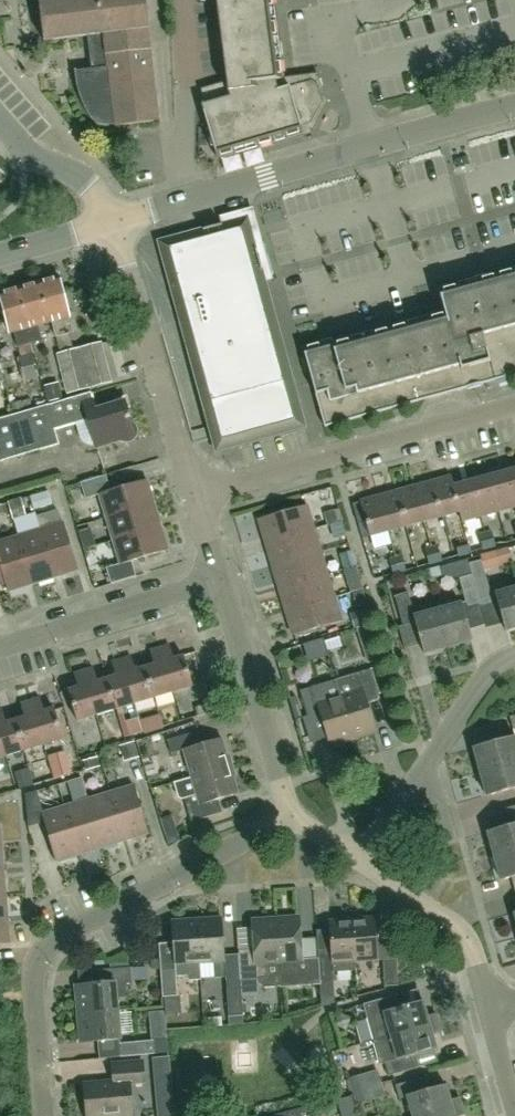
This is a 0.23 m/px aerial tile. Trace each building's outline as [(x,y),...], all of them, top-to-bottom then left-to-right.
[(109,125),(116,124),(116,125),(160,120),(148,28),(149,28),(146,0),(39,0),(44,40),(92,34),(96,68),(76,70),(76,69),(75,69),(76,79),(81,98),(90,116),(98,123),(109,125)] [(227,80),(201,88),(205,103),(202,104),(217,156),(235,151),(234,146),(256,140),(257,145),(303,131),(302,127),(311,124),(323,102),(318,82),(312,79),(281,89),(279,79),(281,79),(279,60),(274,61),(271,38),(276,37),(274,19),(269,20),(268,9),(272,9),(271,0),(217,0),(227,80)] [(248,217),(159,241),(216,450),(305,425),(248,217)] [(441,291),(440,291),(446,314),(419,322),(390,329),(362,337),(323,348),(322,344),(304,349),(325,426),(382,411),(410,403),(439,395),(467,388),(495,380),(514,374),(514,271),(497,276),(469,283),(441,291)] [(56,335),(71,331),(68,317),(70,317),(59,275),(38,281),(49,322),(52,321),(56,335)] [(49,322),(38,281),(19,286),(30,327),(27,328),(31,342),(41,339),(38,326),(49,322)] [(19,286),(0,292),(0,296),(10,333),(14,331),(18,346),(31,342),(27,328),(30,327),(19,286)] [(67,394),(112,382),(102,342),(56,354),(67,394)] [(23,382),(39,378),(32,352),(2,361),(8,386),(23,382)] [(91,391),(0,418),(0,461),(59,444),(55,429),(75,423),(81,440),(86,445),(90,446),(97,446),(122,439),(126,440),(131,439),(134,437),(136,433),(136,429),(135,425),(131,422),(125,400),(96,409),(91,391)] [(507,470),(514,499),(514,467),(507,470)] [(489,475),(499,510),(514,506),(514,499),(507,470),(489,475)] [(463,521),(450,474),(432,479),(443,515),(460,510),(463,521)] [(463,521),(481,515),(471,480),(454,485),(451,474),(450,474),(463,521)] [(106,517),(154,503),(147,479),(111,490),(106,475),(81,482),(86,498),(99,494),(106,517)] [(481,515),(499,510),(489,475),(471,480),(481,515)] [(425,520),(443,515),(432,479),(414,484),(425,520)] [(407,525),(425,520),(414,484),(397,489),(407,525)] [(389,530),(407,525),(397,489),(379,494),(389,530)] [(370,536),(389,530),(379,494),(360,499),(370,536)] [(154,503),(106,517),(113,540),(161,525),(154,503)] [(266,543),(314,528),(307,505),(259,519),(266,543)] [(40,529),(54,577),(78,570),(63,522),(40,529)] [(332,525),(335,537),(346,535),(343,522),(332,525)] [(161,525),(113,540),(120,563),(107,567),(111,583),(136,575),(132,560),(168,549),(161,525)] [(90,528),(78,531),(83,549),(110,541),(108,535),(94,539),(90,528)] [(314,528),(266,543),(273,566),(321,551),(314,528)] [(17,536),(31,584),(54,577),(40,529),(17,536)] [(483,550),(496,546),(491,531),(479,534),(483,550)] [(17,536),(0,541),(0,562),(6,583),(5,583),(8,591),(31,584),(17,536)] [(429,564),(442,560),(438,545),(425,549),(429,564)] [(459,556),(471,552),(470,545),(457,548),(459,556)] [(321,551),(273,566),(280,588),(328,574),(321,551)] [(393,574),(406,570),(402,555),(389,559),(393,574)] [(494,601),(492,593),(484,569),(482,559),(469,563),(472,574),(480,604),(481,605),(494,601)] [(472,574),(469,575),(464,560),(427,570),(430,579),(442,576),(460,578),(468,607),(480,604),(472,574)] [(328,574),(280,588),(287,611),(335,597),(328,574)] [(495,592),(506,630),(514,628),(514,587),(495,592)] [(448,646),(438,609),(414,615),(408,591),(394,595),(403,625),(417,622),(425,652),(448,646)] [(335,597),(287,611),(294,635),(342,620),(335,597)] [(448,646),(471,640),(461,602),(438,609),(448,646)] [(370,646),(377,644),(372,626),(360,629),(364,647),(370,646)] [(172,692),(192,686),(183,654),(173,657),(169,645),(159,647),(172,692)] [(172,692),(159,647),(151,650),(155,663),(144,666),(154,698),(172,692)] [(154,698),(144,666),(135,669),(131,656),(122,659),(135,703),(154,698)] [(112,662),(117,675),(107,678),(116,709),(135,703),(122,659),(112,662)] [(370,669),(336,678),(354,736),(375,730),(366,698),(380,694),(379,694),(391,691),(382,661),(369,665),(370,669)] [(116,709),(107,678),(97,681),(93,668),(84,670),(97,714),(116,709)] [(97,714),(84,670),(74,673),(78,686),(69,689),(78,720),(97,714)] [(336,678),(336,679),(300,689),(308,716),(323,712),(333,747),(336,749),(344,746),(346,743),(344,739),(354,736),(336,678)] [(40,697),(31,700),(44,743),(64,737),(55,707),(44,711),(40,697)] [(26,716),(16,719),(25,749),(44,743),(31,700),(21,703),(26,716)] [(194,717),(209,712),(212,712),(209,702),(191,708),(194,717)] [(0,709),(0,736),(6,755),(25,749),(16,719),(7,722),(2,708),(0,709)] [(144,730),(166,730),(166,714),(144,714),(144,730)] [(193,777),(231,765),(223,738),(203,744),(199,730),(169,739),(173,754),(185,750),(193,777)] [(514,763),(514,736),(474,748),(480,772),(514,763)] [(480,772),(487,795),(514,787),(514,763),(480,772)] [(182,800),(186,799),(192,821),(224,811),(220,799),(240,793),(231,765),(193,777),(173,783),(178,798),(182,800)] [(80,777),(72,780),(75,790),(83,787),(80,777)] [(125,840),(149,833),(134,785),(110,792),(125,840)] [(42,814),(44,813),(37,791),(26,794),(29,827),(44,822),(42,814)] [(88,799),(103,847),(125,840),(110,792),(88,799)] [(103,847),(88,799),(65,806),(80,854),(103,847)] [(80,854),(65,806),(44,813),(42,814),(44,822),(56,862),(80,854)] [(493,857),(514,851),(514,824),(487,831),(493,857)] [(493,857),(499,879),(514,875),(514,851),(493,857)] [(0,895),(0,919),(9,918),(7,895),(0,895)] [(352,918),(356,962),(379,960),(375,916),(352,918)] [(222,917),(197,919),(200,963),(213,962),(214,978),(226,977),(222,917)] [(0,919),(0,944),(11,943),(9,918),(0,919)] [(277,920),(281,975),(298,974),(297,960),(302,960),(299,918),(277,920)] [(355,971),(354,962),(356,962),(352,918),(330,920),(333,954),(320,955),(322,981),(333,980),(333,973),(355,971)] [(172,920),(175,965),(175,969),(161,970),(163,997),(178,996),(176,977),(187,976),(187,979),(190,981),(202,980),(200,963),(197,919),(172,920)] [(239,957),(241,980),(260,979),(260,983),(265,987),(281,986),(280,975),(281,975),(277,920),(254,922),(256,956),(239,957)] [(386,985),(400,984),(397,957),(384,959),(386,985)] [(116,985),(134,983),(132,967),(106,969),(107,983),(77,985),(79,1014),(119,1010),(116,985)] [(229,1016),(243,1015),(241,980),(226,981),(229,1016)] [(399,993),(374,1001),(362,1004),(373,1040),(440,1021),(437,1014),(429,1016),(424,1000),(403,1006),(399,993)] [(119,1010),(79,1014),(82,1042),(121,1039),(119,1010)] [(391,1061),(395,1074),(420,1066),(416,1053),(438,1047),(434,1032),(442,1030),(440,1021),(373,1040),(376,1052),(383,1050),(386,1062),(391,1061)] [(141,1055),(156,1054),(155,1040),(120,1043),(121,1057),(141,1055)] [(84,1084),(87,1115),(133,1115),(130,1082),(144,1081),(144,1073),(143,1061),(142,1062),(112,1064),(113,1082),(84,1084)] [(372,1100),(368,1087),(364,1073),(349,1078),(357,1105),(372,1100)] [(410,1095),(415,1115),(423,1115),(463,1105),(460,1097),(452,1099),(448,1084),(426,1090),(422,1077),(398,1084),(402,1098),(410,1095)] [(319,1104),(310,1106),(280,1113),(281,1115),(323,1115),(319,1104)] [(457,1115),(465,1113),(463,1105),(423,1115),(457,1115)]
